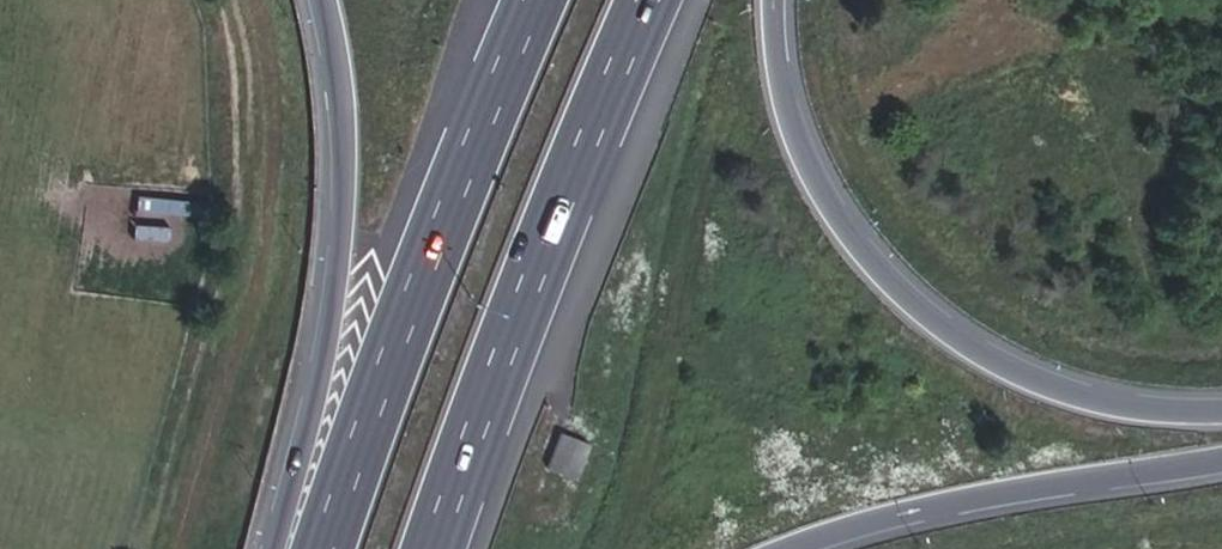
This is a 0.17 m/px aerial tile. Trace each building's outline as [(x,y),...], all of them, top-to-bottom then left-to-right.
[(582,472),(592,438),(564,430),(559,448),(566,450),(561,466),(582,472)]
